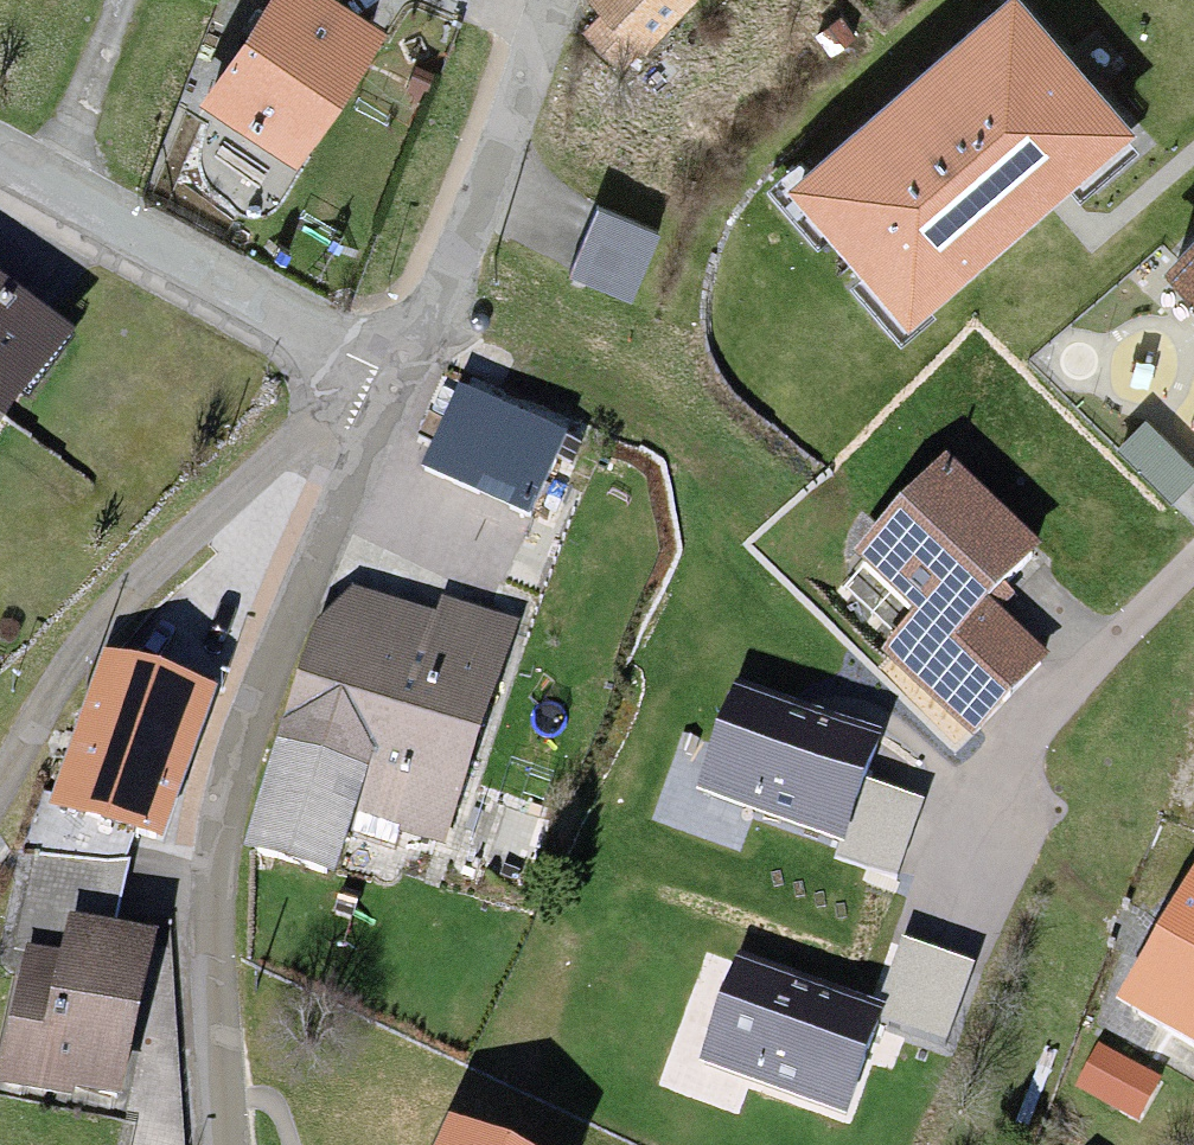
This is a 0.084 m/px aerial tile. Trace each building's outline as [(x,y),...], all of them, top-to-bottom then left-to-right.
[(211,100),(310,155),(381,29),(329,0),(267,0),(211,100)] [(636,55),(693,0),(582,0),(636,55)] [(1019,0),(1008,0),(786,191),(909,333),(1137,137),(1019,0)] [(588,214),(561,274),(629,305),(656,245),(588,214)] [(1164,271),(1193,299),(1193,239),(1164,271)] [(49,353),(0,318),(0,421),(49,353)] [(457,399),(430,455),(530,503),(557,447),(457,399)] [(1034,564),(953,470),(842,565),(895,626),(948,580),(977,613),(1034,564)] [(948,580),(895,626),(996,739),(1049,688),(977,613),(948,580)] [(334,603),(245,858),(327,887),(344,838),(426,867),(509,630),(432,603),(422,634),(334,603)] [(101,649),(53,800),(164,835),(211,684),(101,649)] [(880,730),(736,681),(699,790),(842,839),(837,855),(898,875),(923,802),(863,782),(880,730)] [(1118,993),(1193,1039),(1193,868),(1118,993)] [(880,999),(740,951),(702,1060),(846,1110),(879,1015),(946,1038),(973,961),(902,936),(880,999)] [(0,1065),(0,1092),(100,1116),(134,980),(27,954),(0,1065)] [(1098,1049),(1079,1083),(1140,1116),(1159,1082),(1098,1049)]
